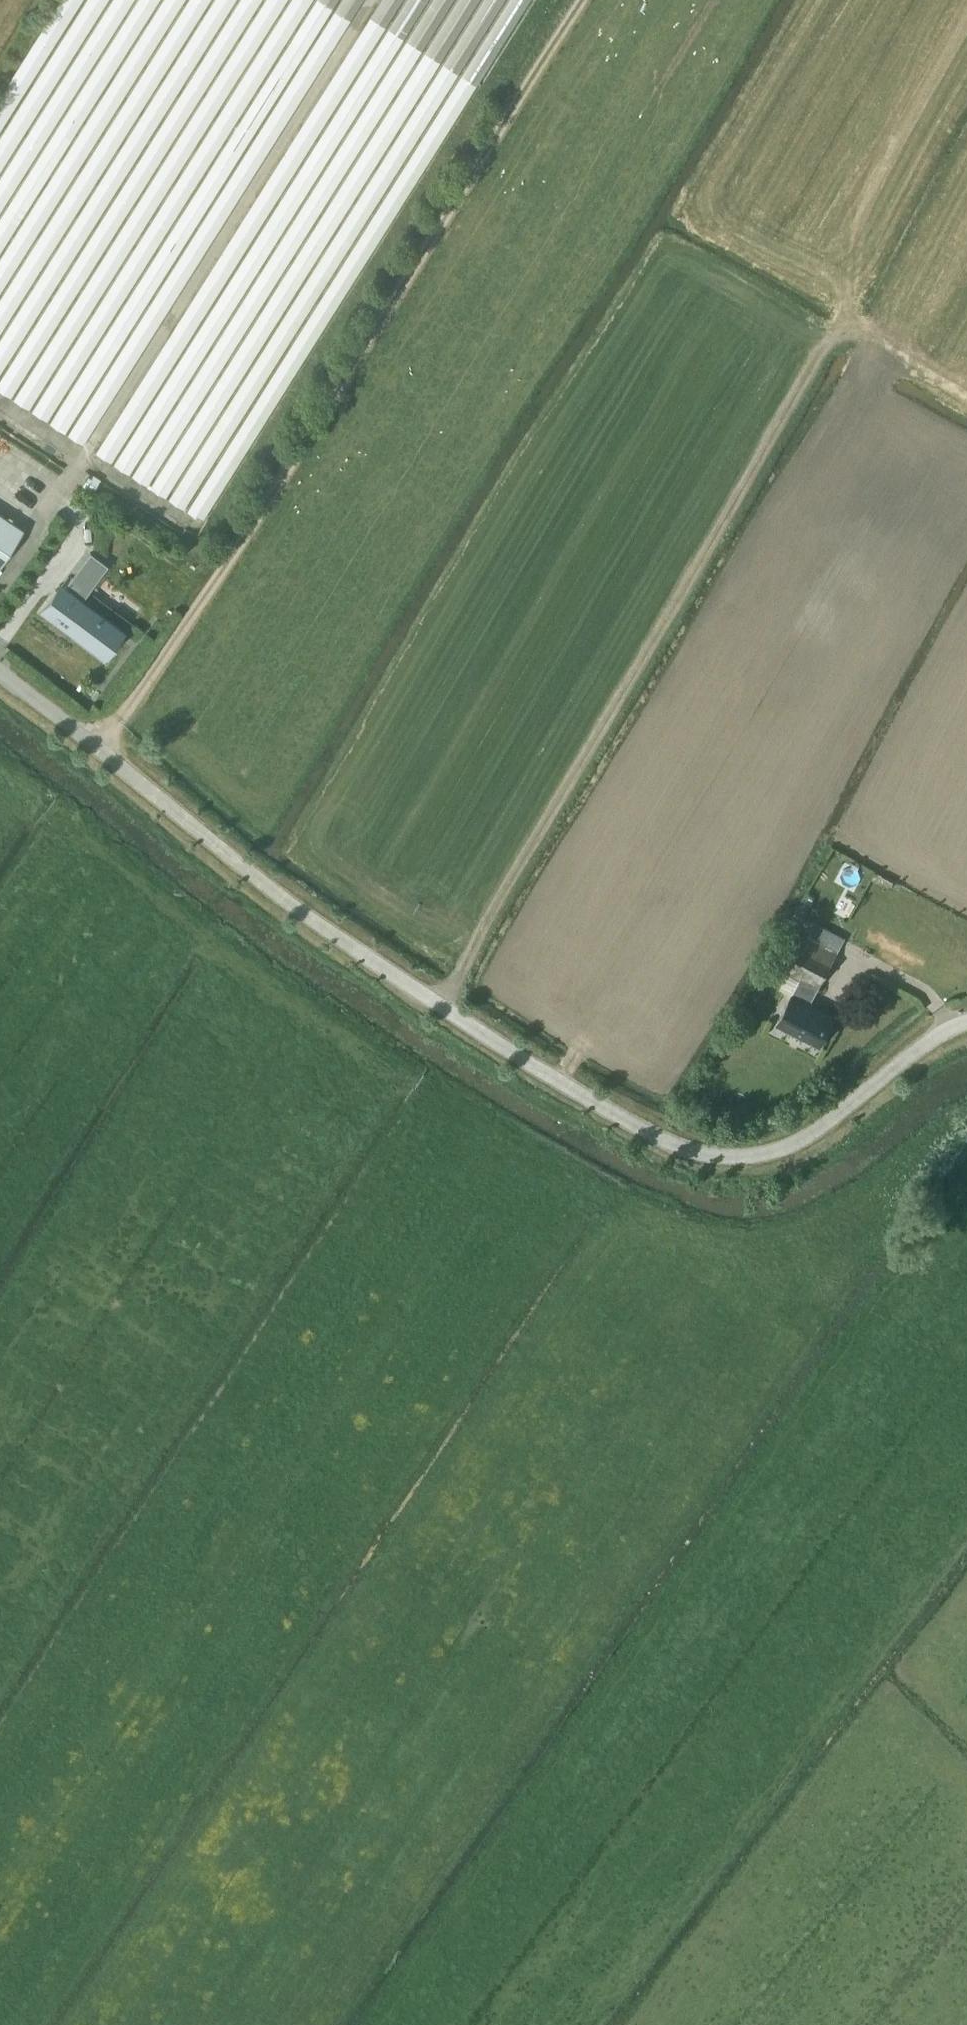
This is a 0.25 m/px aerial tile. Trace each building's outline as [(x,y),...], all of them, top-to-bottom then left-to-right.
[(0,108),(0,383),(38,404),(34,411),(54,422),(53,424),(103,452),(353,0),(60,0),(0,108)] [(215,523),(524,0),(374,0),(104,457),(215,523)] [(81,486),(92,493),(101,478),(93,473),(91,477),(88,475),(81,486)] [(22,528),(0,513),(0,562),(22,528)] [(73,577),(72,576),(64,586),(67,588),(62,595),(57,591),(42,611),(106,659),(133,622),(93,593),(87,602),(79,596),(87,587),(85,586),(84,588),(72,579),(73,577)] [(805,935),(785,970),(801,978),(793,992),(810,1002),(838,952),(805,935)] [(810,1002),(793,992),(777,1021),(819,1044),(835,1015),(810,1002)]
